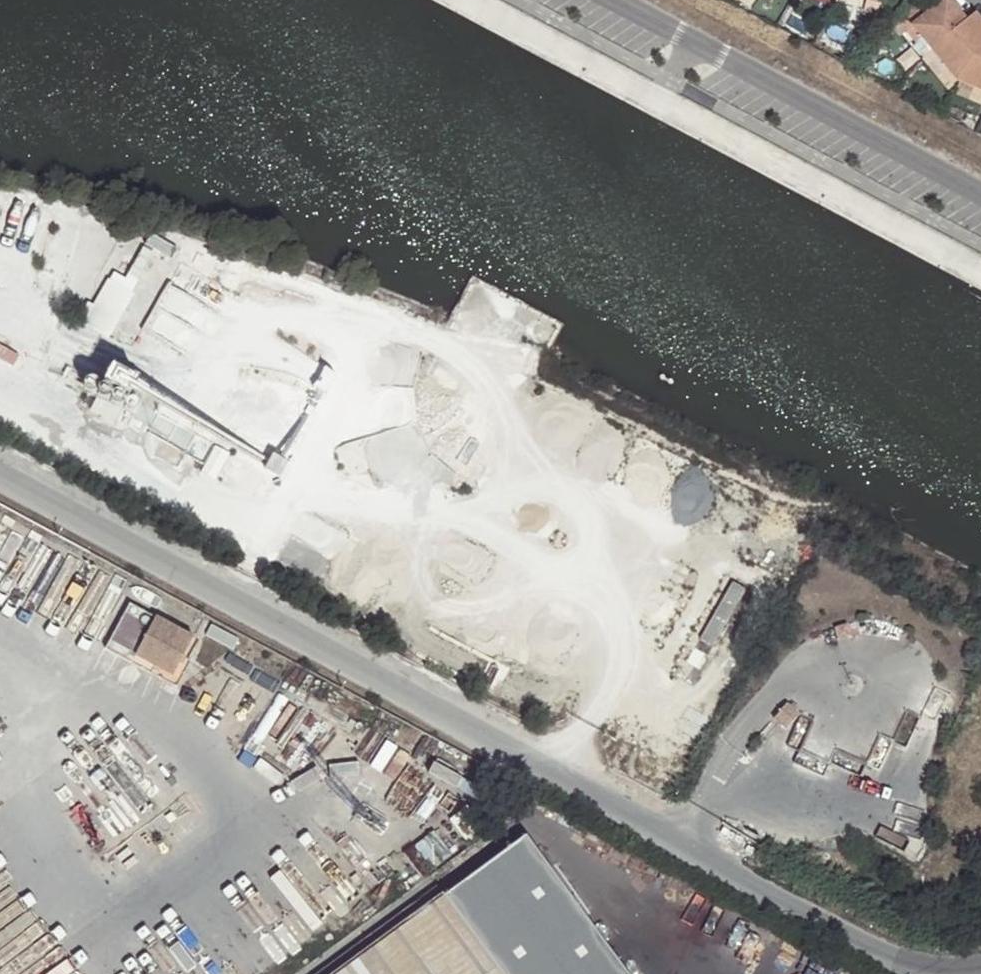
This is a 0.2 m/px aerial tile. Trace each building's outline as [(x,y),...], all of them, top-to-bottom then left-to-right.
[(896,16),(906,29),(911,25),(918,19),(927,29),(962,72),(980,80),(980,31),(979,28),(980,26),(980,17),(976,10),(967,18),(953,0),(941,0),(930,9),(924,0),(917,0),(896,16)] [(911,25),(919,36),(927,29),(918,19),(911,25)] [(152,241),(134,274),(123,267),(94,322),(119,335),(156,266),(168,272),(178,255),(152,241)] [(192,641),(170,630),(152,621),(142,641),(134,657),(132,658),(170,679),(181,661),(192,641)] [(132,658),(134,657),(142,641),(135,637),(120,663),(123,664),(172,691),(173,690),(188,665),(181,661),(170,679),(132,658)] [(447,894),(339,973),(505,973),(447,894)] [(4,958),(50,931),(39,914),(0,937),(0,951),(4,958)]
